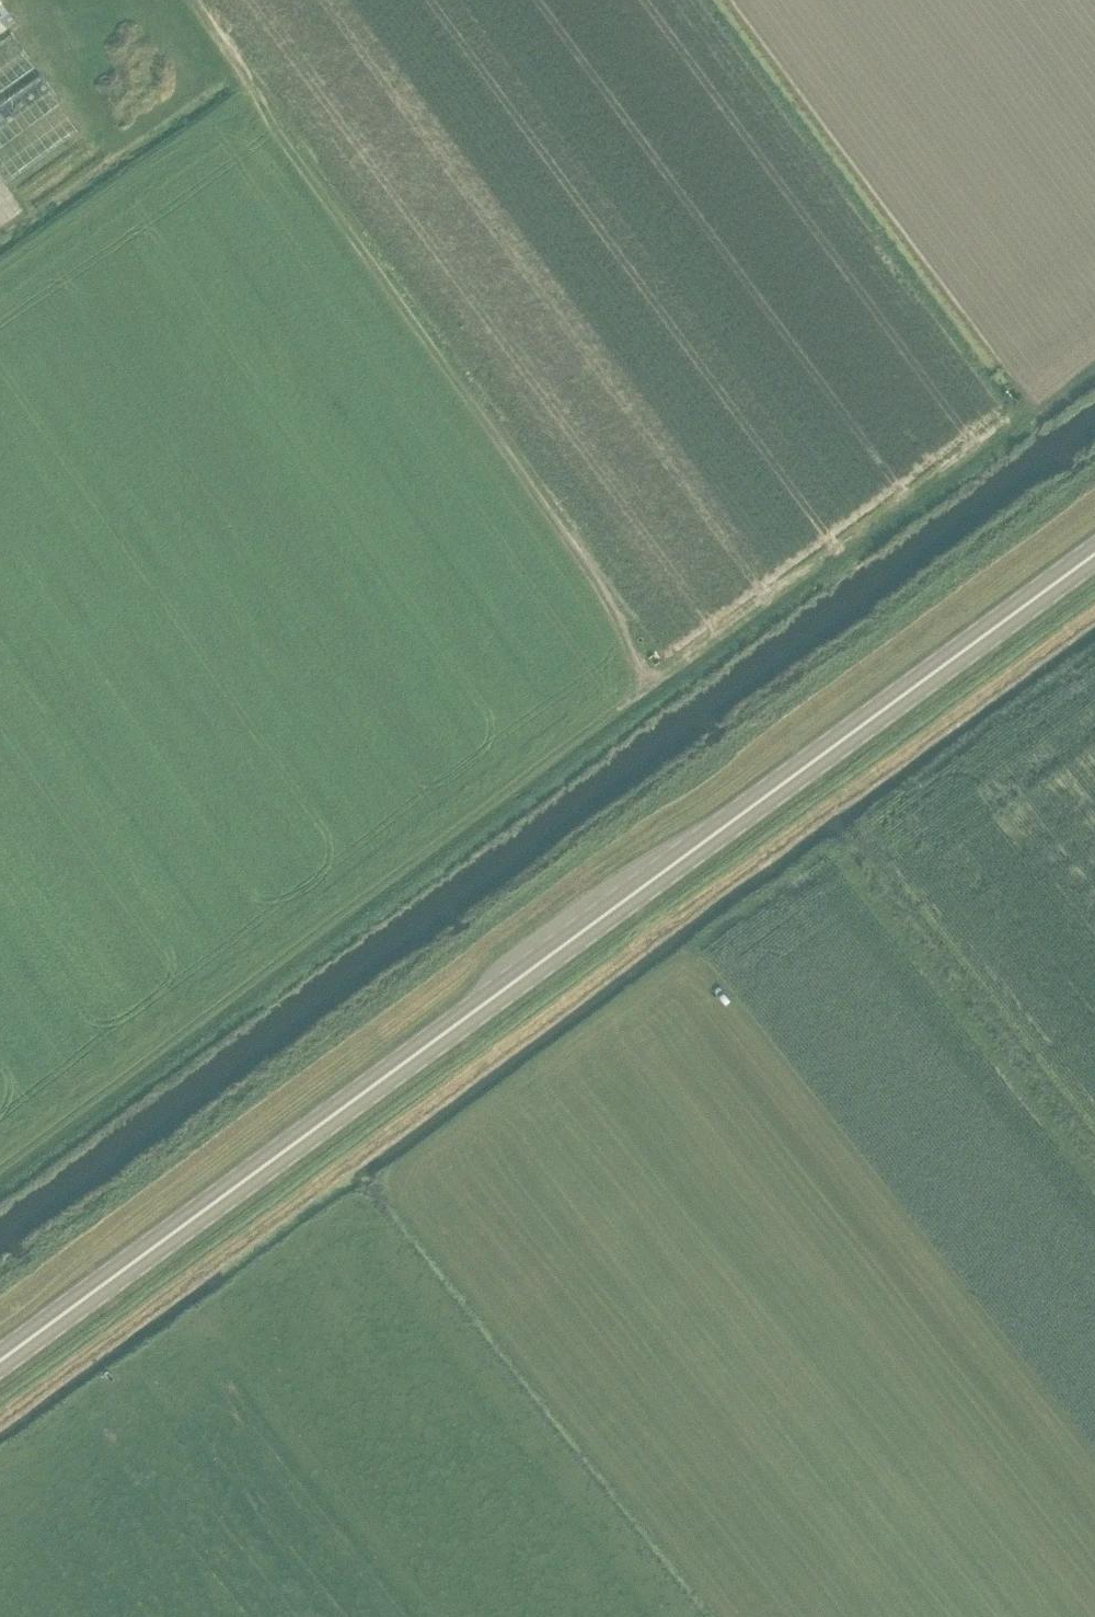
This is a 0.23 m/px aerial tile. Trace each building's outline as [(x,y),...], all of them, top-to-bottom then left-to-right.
[(3,0),(0,0),(0,16),(8,27),(17,20),(3,0)] [(0,41),(0,94),(37,68),(12,32),(0,41)]
